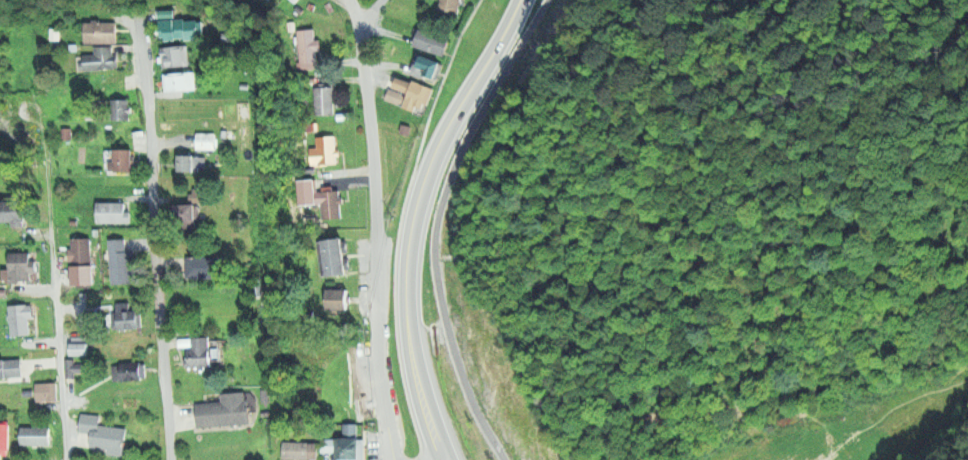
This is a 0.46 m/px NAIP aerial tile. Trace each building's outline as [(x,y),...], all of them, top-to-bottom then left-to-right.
[(463,0),(440,0),(438,11),(460,15),(463,0)] [(206,38),(164,41),(162,18),(204,15),(206,38)] [(88,22),(119,21),(119,41),(88,42),(88,22)] [(414,43),(419,27),(451,38),(446,54),(414,43)] [(297,30),(319,28),(321,62),(300,64),(297,30)] [(113,53),(120,53),(120,66),(82,67),(82,53),(99,53),(99,46),(113,46),(113,53)] [(162,54),(190,52),(191,64),(163,66),(162,54)] [(444,61),(439,76),(432,74),(431,78),(414,72),(417,63),(422,65),(425,55),(444,61)] [(165,73),(199,71),(200,88),(166,91),(165,73)] [(423,114),(385,100),(395,74),(433,88),(423,114)] [(337,99),(335,99),(335,114),(315,115),(314,86),(337,86),(337,99)] [(131,118),(115,120),(114,98),(129,97),(131,118)] [(405,123),(413,125),(409,135),(401,132),(405,123)] [(198,149),(199,132),(220,132),(220,149),(198,149)] [(319,148),(318,135),(337,134),(338,163),(311,164),(311,148),(319,148)] [(110,160),(116,160),(116,149),(134,149),(133,174),(116,174),(116,169),(110,169),(110,160)] [(178,153),(198,154),(197,171),(177,170),(178,153)] [(326,218),(325,200),(319,200),(319,202),(300,203),(299,179),(317,178),(318,194),(325,194),(325,191),(342,190),(342,197),(345,197),(346,201),(342,202),(342,217),(326,218)] [(16,220),(0,221),(0,201),(28,199),(29,219),(26,220),(26,226),(16,227),(16,220)] [(97,221),(97,202),(128,202),(128,221),(97,221)] [(197,255),(221,255),(221,278),(189,278),(189,257),(163,257),(163,206),(197,206),(197,255)] [(346,235),(352,272),(330,276),(324,238),(346,235)] [(71,238),(93,236),(95,282),(73,283),(71,238)] [(128,250),(136,250),(137,281),(110,282),(108,240),(127,239),(128,250)] [(10,252),(29,251),(31,280),(12,281),(10,252)] [(325,288),(351,288),(351,308),(325,308),(325,288)] [(122,330),(119,306),(139,303),(142,328),(122,330)] [(29,315),(29,335),(12,335),(12,305),(35,304),(35,315),(29,315)] [(197,350),(196,336),(213,336),(214,349),(215,349),(216,366),(191,367),(190,350),(197,350)] [(71,354),(71,342),(90,342),(90,354),(71,354)] [(21,377),(0,378),(0,360),(21,359),(21,377)] [(114,380),(114,363),(143,361),(144,378),(114,380)] [(66,376),(85,375),(84,362),(66,363),(66,376)] [(38,401),(37,382),(56,381),(57,400),(38,401)] [(227,393),(247,391),(248,400),(254,400),(256,421),(201,426),(199,404),(227,401),(227,393)] [(92,430),(80,429),(82,412),(103,415),(101,424),(132,428),(128,451),(90,446),(92,430)] [(339,451),(324,451),(324,437),(339,437),(339,422),(365,422),(365,459),(339,459),(339,451)] [(11,424),(0,424),(0,456),(11,456),(11,424)] [(21,444),(21,426),(51,427),(50,445),(21,444)] [(283,459),(283,442),(318,442),(318,459),(283,459)]
